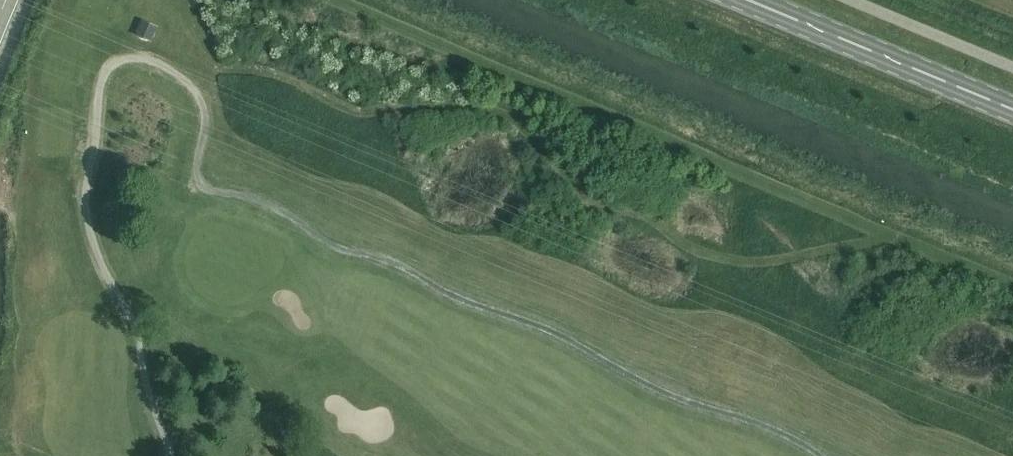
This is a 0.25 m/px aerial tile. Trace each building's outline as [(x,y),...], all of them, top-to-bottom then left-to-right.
[(140,33),(145,21),(132,15),(126,27),(140,33)]
